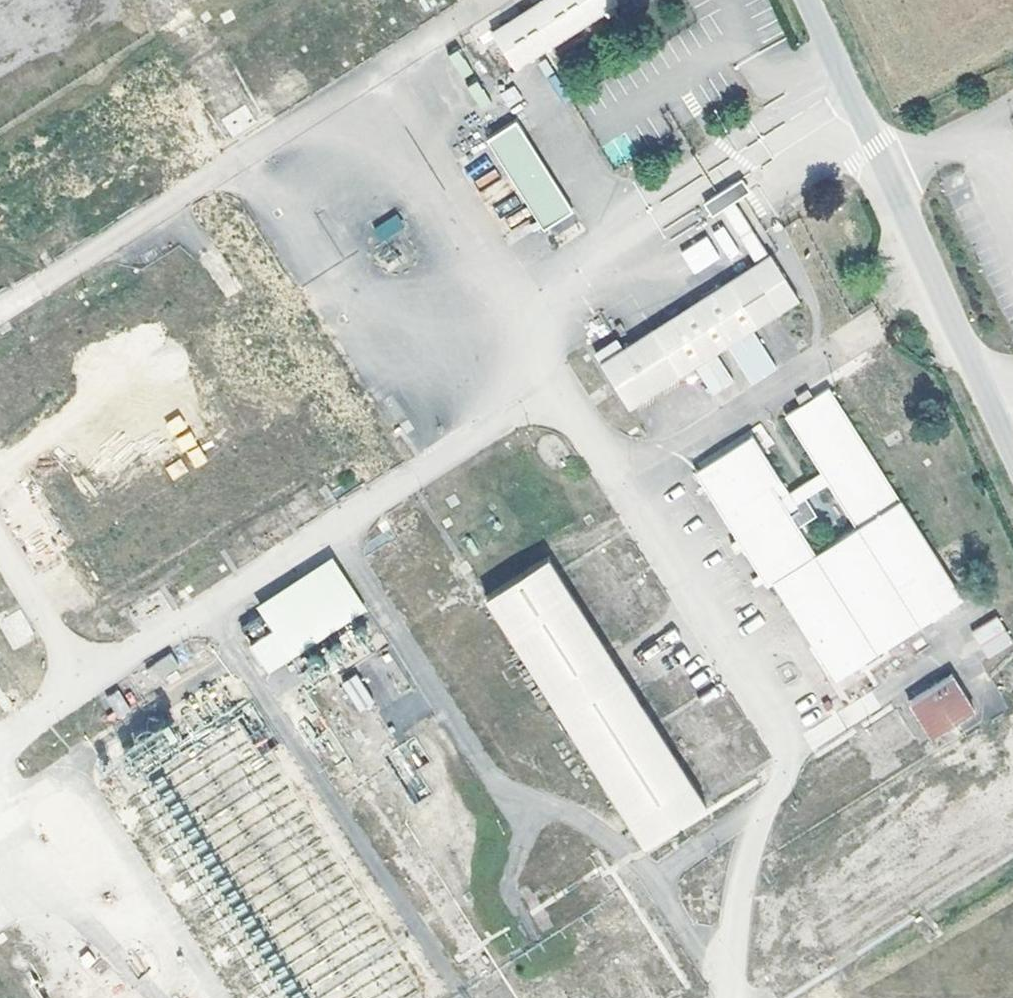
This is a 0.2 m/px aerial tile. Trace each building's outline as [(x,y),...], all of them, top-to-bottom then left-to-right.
[(513,74),(617,8),(612,0),(549,0),(490,37),(513,74)] [(462,51),(450,54),(458,79),(470,75),(462,51)] [(478,81),(467,87),(478,110),(490,104),(478,81)] [(499,94),(508,108),(522,99),(513,85),(499,94)] [(486,139),(540,233),(572,214),(518,121),(486,139)] [(715,217),(748,189),(738,178),(705,206),(715,217)] [(709,236),(681,250),(692,273),(720,260),(709,236)] [(812,306),(831,294),(795,237),(776,249),(812,306)] [(596,369),(624,414),(797,305),(769,259),(596,369)] [(779,487),(750,442),(693,479),(763,592),(770,587),(834,686),(962,604),(828,395),(784,423),(819,480),(781,505),(772,492),(779,487)] [(172,435),(187,427),(180,414),(165,422),(172,435)] [(193,467),(205,462),(192,431),(181,436),(193,467)] [(180,458),(165,467),(172,480),(188,471),(180,458)] [(334,558),(255,606),(271,633),(249,646),(266,674),(367,613),(334,558)] [(482,604),(639,851),(703,812),(544,565),(482,604)] [(0,619),(0,627),(13,650),(35,637),(19,609),(0,619)] [(971,630),(987,658),(1012,643),(997,615),(971,630)] [(169,651),(148,668),(160,682),(181,666),(169,651)] [(359,713),(374,704),(356,674),(341,683),(359,713)] [(930,745),(974,718),(951,681),(907,708),(930,745)] [(106,696),(117,717),(130,710),(120,689),(106,696)] [(835,716),(806,732),(813,746),(842,729),(835,716)]
